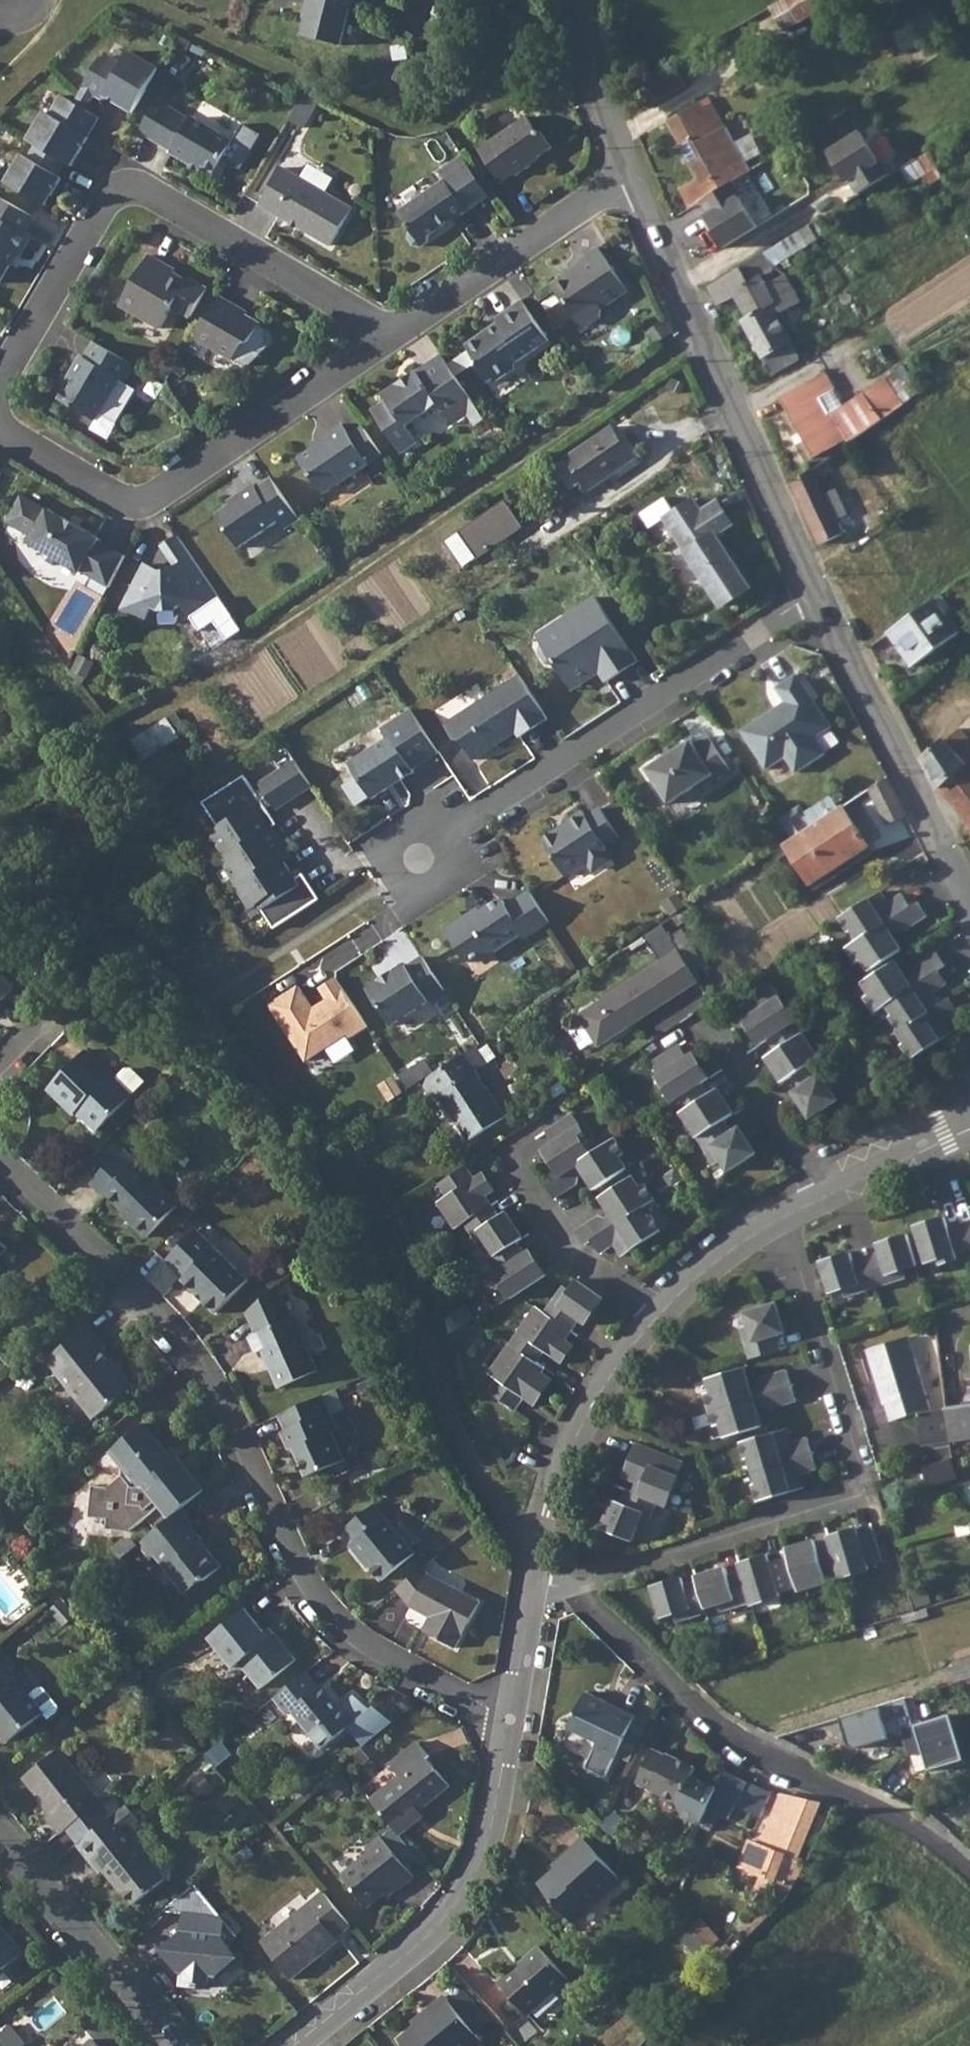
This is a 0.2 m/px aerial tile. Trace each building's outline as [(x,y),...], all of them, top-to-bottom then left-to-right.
[(304,36),(342,46),(353,3),(343,0),(314,0),(308,20),(304,36)] [(304,19),(308,20),(314,0),(310,0),(304,19)] [(772,7),(785,31),(832,4),(829,0),(785,0),(772,7)] [(722,35),(707,44),(711,51),(726,42),(722,35)] [(100,57),(83,88),(95,95),(102,99),(104,96),(133,113),(159,68),(130,52),(123,64),(108,55),(100,57)] [(83,88),(74,103),(87,110),(95,95),(83,88)] [(318,100),(303,93),(288,120),(302,128),(318,100)] [(22,155),(6,183),(45,206),(62,178),(57,176),(65,163),(71,166),(88,137),(87,136),(99,117),(87,110),(74,103),(61,95),(50,114),(45,111),(27,141),(35,145),(27,158),(22,155)] [(728,171),(745,161),(710,98),(686,111),(668,122),(680,144),(680,145),(698,179),(680,189),(690,207),(701,201),(716,192),(734,180),(728,171)] [(189,120),(157,101),(138,132),(171,151),(170,152),(200,170),(203,166),(220,176),(228,162),(222,159),(232,142),(191,117),(189,120)] [(527,117),(478,149),(500,182),(514,174),(516,176),(531,166),(529,164),(553,148),(543,133),(537,132),(527,117)] [(740,140),(749,161),(763,154),(754,134),(740,140)] [(840,146),(807,166),(825,195),(829,193),(837,207),(869,188),(860,173),(858,174),(840,146)] [(484,200),(490,196),(463,155),(457,159),(484,200)] [(446,179),(467,211),(484,200),(457,159),(440,170),(446,179)] [(745,161),(728,171),(734,180),(750,170),(745,161)] [(352,209),(281,168),(260,205),(330,246),(352,209)] [(440,171),(396,202),(401,210),(445,179),(440,171)] [(467,211),(446,179),(399,212),(411,229),(410,237),(414,244),(421,246),(428,241),(430,234),(453,218),(454,220),(467,211)] [(733,182),(701,201),(709,215),(705,217),(723,246),(757,227),(739,197),(741,196),(733,182)] [(942,195),(934,200),(940,210),(948,204),(942,195)] [(35,217),(0,197),(0,282),(11,264),(10,260),(15,252),(17,254),(21,256),(32,237),(26,233),(35,217)] [(934,200),(934,199),(924,205),(931,215),(940,210),(934,200)] [(808,225),(772,247),(779,261),(816,238),(808,225)] [(627,287),(598,244),(577,259),(580,262),(571,269),(552,281),(578,321),(587,322),(600,313),(601,305),(627,287)] [(772,247),(764,252),(772,265),(779,261),(772,247)] [(167,262),(151,252),(122,302),(163,326),(190,279),(175,270),(166,265),(167,262)] [(764,252),(708,286),(717,305),(735,297),(731,290),(763,275),(774,269),(772,265),(764,252)] [(577,259),(569,265),(571,269),(580,262),(577,259)] [(167,262),(166,265),(175,270),(177,268),(167,262)] [(763,275),(731,290),(735,297),(747,318),(772,305),(778,301),(763,275)] [(237,305),(220,296),(196,338),(233,359),(242,344),(250,342),(260,323),(245,315),(235,309),(237,305)] [(550,341),(523,301),(497,319),(499,322),(501,325),(490,332),(488,331),(467,346),(478,362),(477,367),(488,383),(493,380),(498,381),(516,369),(517,363),(550,341)] [(237,305),(235,309),(245,315),(247,311),(237,305)] [(747,318),(743,320),(772,374),(800,358),(777,315),(772,305),(747,318)] [(499,322),(488,329),(488,331),(490,332),(501,325),(499,322)] [(135,365),(94,341),(85,357),(81,356),(69,376),(72,378),(67,387),(60,399),(95,420),(119,380),(125,383),(135,365)] [(485,419),(442,355),(414,374),(412,381),(405,386),(399,385),(384,395),(388,401),(373,410),(401,452),(417,441),(406,424),(431,408),(444,412),(445,413),(461,402),(468,413),(476,425),(485,419)] [(845,441),(847,444),(860,436),(894,411),(876,385),(844,405),(825,373),(780,398),(814,458),(845,441)] [(414,374),(399,385),(405,386),(412,381),(414,374)] [(64,385),(67,387),(72,378),(69,376),(64,385)] [(461,402),(445,413),(452,424),(468,413),(461,402)] [(383,454),(363,425),(350,434),(342,423),(325,434),(327,437),(298,457),(324,494),(383,454)] [(612,425),(552,468),(570,493),(584,483),(589,491),(635,458),(612,425)] [(832,455),(813,468),(825,494),(837,488),(847,483),(832,455)] [(813,468),(792,483),(812,527),(821,544),(843,533),(836,518),(848,512),(837,488),(825,494),(813,468)] [(300,519),(271,477),(257,487),(254,483),(237,494),(239,498),(230,504),(216,513),(240,548),(279,521),(284,529),(300,519)] [(239,498),(237,494),(228,501),(230,504),(239,498)] [(110,587),(126,556),(100,540),(100,539),(49,508),(48,510),(22,495),(7,520),(33,536),(29,541),(47,552),(46,554),(48,560),(56,564),(62,563),(63,561),(81,572),(81,571),(110,587)] [(667,515),(726,603),(754,584),(719,531),(734,521),(719,498),(704,508),(696,497),(667,515)] [(504,500),(446,541),(463,566),(522,526),(504,500)] [(178,535),(162,545),(176,566),(192,556),(178,535)] [(192,556),(176,566),(169,571),(160,571),(145,564),(123,608),(145,620),(152,607),(159,610),(176,609),(182,605),(200,631),(212,622),(228,640),(240,629),(192,556)] [(611,680),(642,659),(596,590),(565,611),(571,620),(538,642),(552,662),(557,659),(570,679),(599,661),(601,665),(611,680)] [(934,599),(889,632),(914,666),(958,632),(934,599)] [(532,633),(538,642),(571,620),(565,611),(532,633)] [(601,665),(599,661),(570,679),(573,684),(601,665)] [(779,705),(745,728),(771,767),(790,754),(801,770),(830,750),(820,734),(835,723),(800,671),(780,684),(791,700),(781,707),(779,705)] [(525,735),(553,716),(524,673),(450,723),(459,738),(466,739),(479,758),(494,748),(492,744),(498,741),(500,744),(522,730),(525,735)] [(392,738),(396,735),(418,768),(444,751),(415,708),(386,728),(392,738)] [(177,713),(136,740),(147,757),(189,729),(177,713)] [(924,757),(938,788),(969,824),(969,739),(961,728),(947,740),(945,738),(924,757)] [(698,743),(694,738),(650,767),(673,802),(699,785),(702,789),(734,767),(712,734),(698,743)] [(406,780),(420,771),(418,768),(396,735),(392,738),(354,763),(378,798),(393,788),(392,786),(404,777),(406,780)] [(317,786),(292,748),(278,757),(286,769),(265,784),(268,789),(278,804),(282,810),(317,786)] [(226,828),(268,800),(262,793),(251,775),(209,803),(226,828)] [(907,814),(889,776),(869,788),(887,824),(907,814)] [(278,804),(268,789),(262,793),(268,800),(272,807),(278,804)] [(279,827),(283,824),(272,807),(268,800),(226,828),(217,834),(233,857),(279,827)] [(792,837),(808,827),(803,819),(807,816),(801,805),(781,818),(792,837)] [(792,837),(784,843),(811,883),(868,846),(841,805),(808,827),(792,837)] [(620,835),(602,806),(589,814),(585,808),(568,819),(571,824),(562,829),(557,828),(543,836),(566,873),(588,860),(592,865),(597,867),(609,860),(610,854),(606,848),(609,847),(606,843),(620,835)] [(288,856),(295,851),(279,827),(233,857),(229,860),(245,884),(288,856)] [(265,903),(303,878),(288,856),(245,884),(242,886),(258,908),(265,903)] [(282,928),(327,898),(310,873),(303,878),(265,903),(282,928)] [(551,922),(532,890),(509,905),(505,898),(502,898),(474,915),(469,914),(447,927),(468,960),(485,950),(491,951),(524,931),(527,936),(551,922)] [(881,891),(841,917),(849,928),(852,926),(860,938),(911,905),(904,892),(888,903),(881,891)] [(860,938),(848,946),(856,959),(862,956),(868,967),(900,946),(891,932),(898,927),(906,928),(927,914),(919,900),(911,905),(860,938)] [(690,905),(673,917),(678,925),(696,915),(690,905)] [(678,950),(669,937),(661,924),(642,937),(658,963),(678,950)] [(682,929),(669,937),(678,950),(692,973),(705,965),(682,929)] [(692,973),(678,950),(658,963),(583,1013),(581,1022),(595,1043),(604,1044),(627,1029),(624,1024),(633,1018),(636,1024),(698,983),(692,973)] [(893,961),(861,981),(868,992),(863,996),(871,1009),(886,999),(933,968),(941,964),(934,951),(910,966),(910,971),(902,975),(893,961)] [(449,993),(428,959),(412,969),(411,967),(373,991),(395,1027),(449,993)] [(933,968),(886,999),(895,1014),(891,1016),(897,1026),(936,1002),(929,991),(942,981),(933,968)] [(14,990),(0,976),(0,1004),(14,990)] [(352,1040),(369,1030),(338,980),(321,989),(329,1001),(319,1007),(321,1011),(317,1014),(300,987),(271,1005),(306,1060),(310,1062),(349,1037),(352,1040)] [(758,1044),(765,1039),(794,1021),(770,984),(743,1001),(752,1014),(743,1020),(758,1044)] [(897,1026),(894,1028),(903,1042),(900,1044),(907,1056),(948,1030),(941,1018),(954,1009),(945,995),(936,1002),(897,1026)] [(633,1018),(624,1024),(627,1029),(636,1024),(633,1018)] [(794,1021),(765,1039),(774,1052),(766,1058),(780,1081),(791,1075),(817,1058),(794,1021)] [(476,1046),(422,1082),(433,1099),(439,1095),(469,1141),(505,1117),(475,1071),(487,1064),(476,1046)] [(678,1046),(652,1062),(659,1075),(655,1077),(671,1102),(673,1102),(700,1083),(707,1079),(691,1053),(686,1057),(678,1046)] [(92,1051),(55,1088),(80,1113),(83,1109),(103,1129),(137,1095),(120,1078),(92,1051)] [(817,1058),(791,1075),(800,1089),(794,1092),(810,1117),(836,1101),(829,1089),(835,1085),(817,1058)] [(120,1078),(137,1095),(150,1081),(136,1067),(131,1067),(120,1078)] [(700,1083),(673,1102),(695,1137),(721,1121),(730,1115),(715,1091),(707,1096),(700,1083)] [(553,1147),(543,1154),(559,1177),(590,1157),(583,1146),(588,1142),(571,1117),(545,1134),(553,1147)] [(721,1121),(695,1137),(712,1164),(718,1160),(725,1171),(751,1154),(736,1129),(729,1134),(721,1121)] [(559,1177),(545,1187),(553,1200),(574,1187),(577,1180),(584,1175),(594,1190),(625,1171),(618,1160),(623,1157),(613,1142),(590,1157),(559,1177)] [(128,1150),(96,1182),(110,1196),(113,1193),(139,1218),(135,1221),(151,1237),(184,1205),(128,1150)] [(464,1168),(438,1186),(447,1199),(439,1205),(454,1229),(463,1224),(489,1207),(485,1199),(492,1194),(481,1177),(473,1182),(464,1168)] [(597,1218),(574,1234),(583,1247),(590,1242),(640,1210),(651,1203),(643,1189),(638,1192),(631,1180),(600,1200),(610,1216),(604,1220),(597,1218)] [(489,1207),(463,1224),(479,1249),(485,1245),(492,1257),(513,1244),(519,1240),(504,1217),(498,1221),(489,1207)] [(640,1210),(590,1242),(598,1255),(613,1247),(619,1258),(659,1232),(651,1219),(647,1221),(640,1210)] [(965,1222),(951,1226),(947,1215),(919,1224),(930,1262),(942,1258),(944,1263),(969,1255),(969,1238),(965,1222)] [(202,1228),(169,1261),(187,1278),(188,1281),(199,1292),(202,1288),(209,1295),(205,1298),(219,1312),(253,1279),(202,1228)] [(883,1248),(870,1253),(879,1285),(908,1275),(906,1268),(918,1264),(908,1233),(881,1242),(883,1248)] [(9,1247),(0,1238),(0,1256),(9,1247)] [(492,1257),(486,1261),(494,1274),(492,1276),(506,1300),(543,1276),(529,1253),(522,1257),(513,1244),(492,1257)] [(879,1285),(870,1253),(855,1257),(852,1251),(825,1260),(834,1291),(846,1287),(848,1294),(879,1285)] [(561,1286),(543,1313),(569,1330),(577,1317),(585,1322),(601,1298),(575,1281),(568,1290),(561,1286)] [(282,1285),(249,1311),(259,1332),(252,1335),(259,1351),(266,1348),(283,1385),(321,1369),(305,1332),(307,1331),(300,1314),(296,1316),(282,1285)] [(449,1286),(442,1291),(448,1302),(456,1297),(449,1286)] [(745,1327),(753,1356),(784,1347),(780,1333),(786,1331),(778,1304),(748,1312),(752,1325),(745,1327)] [(534,1307),(510,1344),(536,1361),(544,1350),(561,1362),(571,1345),(563,1339),(569,1330),(543,1313),(534,1307)] [(93,1326),(52,1358),(98,1416),(137,1384),(126,1370),(123,1372),(106,1350),(109,1347),(93,1326)] [(919,1357),(933,1355),(930,1333),(917,1335),(919,1357)] [(951,1441),(947,1408),(932,1410),(909,1338),(867,1351),(883,1404),(885,1404),(892,1422),(920,1413),(924,1445),(951,1441)] [(536,1361),(510,1344),(491,1371),(500,1378),(492,1391),(517,1409),(526,1396),(536,1403),(551,1380),(541,1372),(544,1367),(536,1361)] [(716,1391),(720,1406),(792,1383),(788,1369),(764,1376),(760,1382),(753,1384),(747,1365),(717,1375),(721,1390),(716,1391)] [(792,1383),(720,1406),(725,1423),(731,1421),(735,1432),(765,1423),(760,1404),(765,1403),(773,1406),(797,1399),(792,1383)] [(327,1394),(284,1413),(290,1429),(286,1431),(293,1447),(298,1445),(310,1474),(348,1458),(335,1429),(341,1427),(327,1394)] [(947,1408),(951,1441),(969,1439),(969,1405),(947,1408)] [(161,1506),(171,1518),(182,1508),(206,1488),(180,1456),(175,1460),(145,1424),(111,1452),(124,1468),(123,1476),(133,1488),(148,1490),(161,1506)] [(760,1453),(764,1466),(820,1449),(816,1434),(801,1439),(797,1425),(752,1439),(757,1454),(760,1453)] [(643,1482),(638,1493),(660,1502),(674,1507),(685,1479),(680,1477),(686,1461),(640,1442),(627,1475),(643,1482)] [(820,1449),(764,1466),(768,1480),(765,1481),(770,1496),(814,1483),(810,1470),(825,1465),(820,1449)] [(106,1529),(130,1531),(147,1518),(161,1506),(148,1490),(133,1488),(123,1476),(108,1487),(92,1487),(90,1518),(107,1519),(106,1529)] [(638,1493),(630,1490),(624,1504),(617,1502),(606,1529),(634,1540),(639,1527),(648,1530),(660,1502),(638,1493)] [(382,1501),(350,1527),(360,1540),(357,1543),(369,1558),(372,1556),(387,1575),(420,1550),(382,1501)] [(156,1529),(171,1518),(161,1506),(147,1518),(156,1529)] [(156,1529),(138,1543),(151,1559),(156,1557),(185,1593),(203,1578),(205,1580),(222,1566),(208,1548),(203,1552),(198,1544),(203,1540),(192,1525),(193,1524),(182,1508),(171,1518),(156,1529)] [(857,1530),(830,1538),(833,1547),(842,1576),(843,1580),(869,1572),(868,1568),(883,1563),(874,1534),(859,1538),(857,1530)] [(125,1539),(113,1548),(121,1558),(133,1548),(125,1539)] [(135,1539),(125,1539),(133,1548),(138,1543),(135,1539)] [(816,1543),(789,1551),(802,1592),(828,1584),(827,1581),(842,1576),(833,1547),(818,1551),(816,1543)] [(794,1591),(785,1561),(770,1565),(768,1557),(741,1566),(744,1574),(753,1604),(754,1607),(780,1599),(779,1596),(794,1591)] [(424,1566),(397,1588),(409,1603),(436,1620),(430,1632),(456,1647),(482,1604),(431,1575),(424,1566)] [(753,1604),(744,1574),(730,1578),(728,1570),(699,1579),(700,1583),(709,1610),(721,1607),(723,1613),(753,1604)] [(655,1591),(664,1622),(678,1617),(680,1624),(710,1615),(709,1610),(700,1583),(685,1588),(683,1582),(655,1591)] [(64,1599),(50,1610),(65,1627),(79,1615),(66,1601),(64,1599)] [(247,1608),(211,1637),(236,1668),(242,1662),(262,1687),(297,1659),(276,1633),(271,1637),(247,1608)] [(9,1743),(46,1714),(51,1721),(60,1713),(61,1708),(46,1689),(41,1688),(31,1696),(11,1671),(16,1667),(2,1649),(0,1650),(0,1732),(9,1743)] [(306,1670),(274,1696),(278,1701),(287,1712),(292,1707),(323,1746),(349,1725),(353,1722),(358,1727),(377,1712),(372,1707),(356,1693),(341,1705),(323,1683),(319,1686),(306,1670)] [(590,1693),(573,1728),(600,1743),(592,1761),(594,1767),(607,1774),(612,1772),(638,1717),(624,1710),(622,1712),(611,1706),(611,1704),(590,1693)] [(349,1725),(367,1747),(398,1723),(376,1704),(372,1707),(377,1712),(358,1727),(353,1722),(349,1725)] [(881,1705),(817,1725),(823,1746),(887,1725),(881,1705)] [(952,1716),(903,1730),(911,1756),(923,1752),(928,1769),(964,1758),(952,1716)] [(401,1775),(373,1799),(398,1829),(425,1808),(453,1785),(432,1759),(435,1756),(422,1740),(392,1764),(401,1775)] [(68,1825),(80,1840),(121,1808),(109,1792),(101,1798),(60,1746),(25,1775),(52,1810),(48,1814),(61,1830),(68,1825)] [(655,1751),(640,1783),(681,1803),(682,1803),(694,1778),(698,1769),(676,1758),(675,1760),(655,1751)] [(202,1771),(188,1783),(202,1800),(216,1788),(202,1771)] [(728,1774),(724,1781),(748,1812),(761,1817),(770,1792),(728,1774)] [(702,1825),(708,1812),(713,1802),(719,1790),(694,1778),(682,1803),(681,1803),(680,1804),(685,1817),(702,1825)] [(777,1880),(785,1856),(795,1860),(817,1804),(783,1793),(761,1847),(749,1842),(740,1865),(777,1880)] [(121,1808),(80,1840),(103,1869),(105,1867),(114,1878),(117,1878),(136,1901),(168,1875),(128,1827),(140,1817),(128,1802),(121,1808)] [(411,1868),(392,1844),(385,1835),(370,1848),(373,1851),(346,1873),(370,1904),(388,1890),(390,1892),(400,1884),(403,1887),(417,1876),(411,1868)] [(403,1835),(392,1844),(411,1868),(422,1859),(403,1836),(403,1835)] [(569,1860),(559,1869),(541,1884),(575,1924),(623,1882),(586,1840),(567,1856),(569,1860)] [(221,1914),(197,1884),(162,1912),(184,1913),(182,1937),(167,1950),(185,1974),(185,1985),(212,1987),(213,1974),(234,1955),(225,1942),(233,1936),(236,1933),(226,1920),(221,1914)] [(355,1927),(327,1892),(265,1942),(295,1981),(323,1959),(321,1956),(346,1935),(355,1927)] [(704,1923),(695,1930),(708,1946),(711,1948),(720,1940),(704,1923)] [(20,1955),(2,1933),(4,1930),(0,1925),(0,1970),(20,1955)] [(708,1946),(695,1930),(685,1939),(698,1955),(708,1946)] [(233,1936),(225,1942),(234,1955),(242,1948),(233,1936)] [(542,1947),(502,1982),(531,2016),(571,1980),(542,1947)] [(468,1992),(454,2003),(479,2033),(493,2022),(468,1992)] [(418,2027),(402,2040),(407,2045),(477,2045),(484,2040),(479,2033),(454,2003),(449,1995),(427,2012),(431,2017),(418,2027)]
